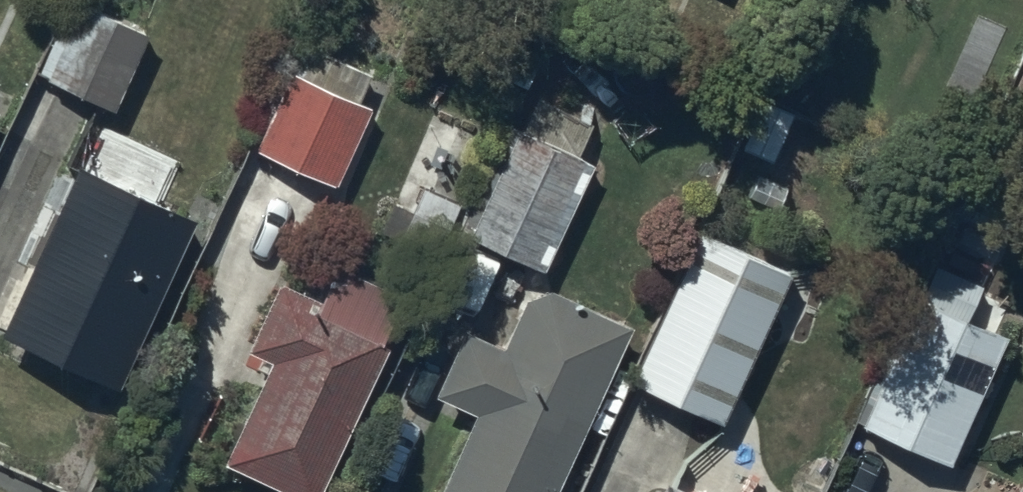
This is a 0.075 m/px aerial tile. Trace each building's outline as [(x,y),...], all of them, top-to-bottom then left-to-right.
[(38,64),(113,99),(149,24),(97,0),(68,0),(38,64)] [(381,73),(304,37),(256,139),(334,175),(381,73)] [(1006,97),(1022,105),(1022,59),(1006,97)] [(591,153),(516,121),(470,228),(545,260),(591,153)] [(196,204),(78,150),(1,318),(118,372),(196,204)] [(790,262),(699,221),(631,371),(722,412),(790,262)] [(280,271),(247,339),(272,351),(223,451),(308,491),(314,491),(390,339),(379,334),(404,283),(339,251),(319,290),(280,271)] [(469,405),(430,491),(553,491),(632,315),(551,279),(527,286),(505,336),(462,317),(430,388),(469,405)] [(951,454),(1008,325),(913,284),(856,413),(951,454)] [(668,469),(657,491),(719,491),(668,469)]
